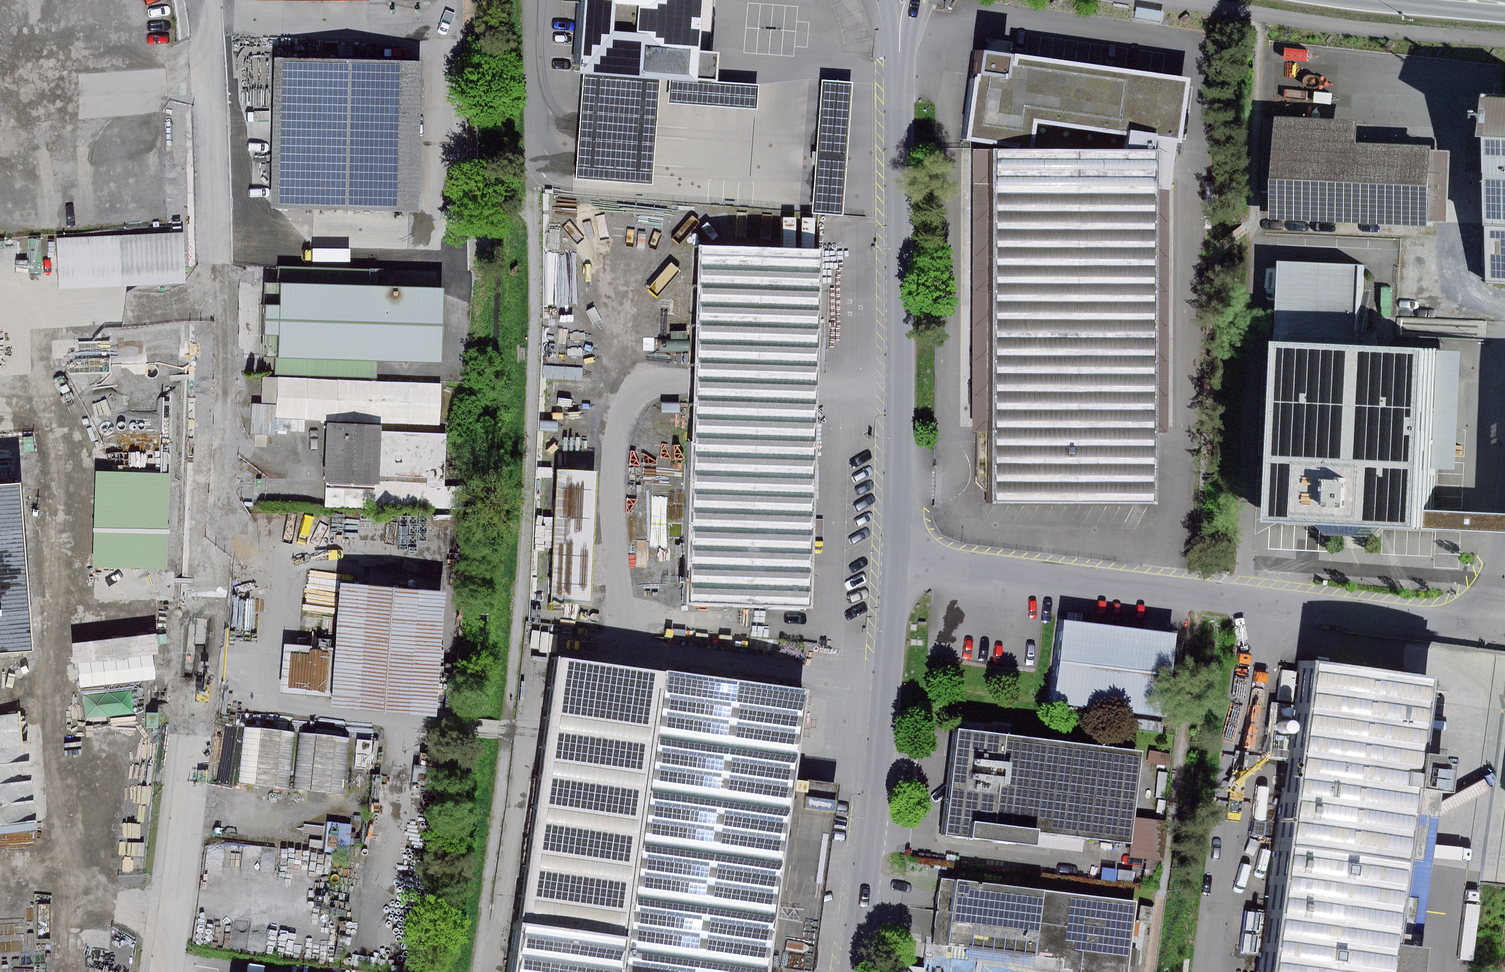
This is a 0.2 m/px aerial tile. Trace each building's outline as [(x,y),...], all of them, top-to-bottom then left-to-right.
[(714,0),(564,0),(564,1),(585,2),(580,73),(584,73),(577,178),(653,183),(660,79),(670,80),(669,104),(758,110),(760,84),(720,81),(722,51),(710,50),(714,0)] [(1162,12),(1133,7),(1131,18),(1160,23),(1162,12)] [(969,68),(969,72),(967,72),(958,135),(1008,142),(1007,144),(982,144),(982,499),(1153,499),(1153,428),(1167,428),(1167,180),(1164,180),(1170,137),(1174,138),(1175,135),(1178,135),(1186,74),(1007,49),(1006,57),(997,55),(998,49),(968,45),(965,68),(969,68)] [(419,213),(422,61),(276,58),(272,209),(419,213)] [(854,82),(823,80),(812,214),(844,216),(854,82)] [(1482,96),(1478,172),(1503,172),(1499,283),(1504,283),(1504,97),(1482,96)] [(1280,120),(1270,120),(1266,215),(1275,215),(1275,220),(1433,227),(1434,221),(1452,222),(1455,152),(1436,152),(1436,148),(1362,144),(1363,121),(1280,118),(1280,120)] [(183,233),(57,238),(59,289),(185,283),(183,233)] [(814,609),(825,247),(698,243),(688,558),(655,557),(654,603),(814,609)] [(1292,259),(1288,341),(1278,521),(1448,531),(1504,533),(1504,514),(1448,511),(1457,348),(1371,345),(1375,263),(1292,259)] [(370,285),(371,268),(280,265),(279,283),(265,282),(263,357),(277,357),(276,374),(378,377),(378,361),(441,363),(443,287),(370,285)] [(585,394),(589,338),(555,336),(554,349),(544,349),(543,379),(553,379),(552,392),(585,394)] [(168,572),(175,377),(100,374),(94,569),(168,572)] [(442,384),(264,377),(263,404),(253,404),(252,435),(276,436),(277,419),(440,426),(442,384)] [(328,483),(327,506),(385,509),(385,503),(461,507),(461,486),(445,485),(447,434),(382,431),(382,426),(327,424),(325,483),(328,483)] [(0,487),(0,653),(34,650),(21,485),(0,487)] [(312,569),(308,604),(334,607),(338,571),(312,569)] [(438,717),(447,591),(341,583),(336,647),(285,644),(282,694),(333,698),(332,709),(438,717)] [(1153,717),(1163,634),(1051,620),(1041,704),(1153,717)] [(159,654),(157,635),(72,644),(75,664),(80,663),(82,687),(156,679),(154,655),(159,654)] [(1438,670),(1315,653),(1271,971),(1426,971),(1430,942),(1425,942),(1446,785),(1452,786),(1456,751),(1428,747),(1438,670)] [(559,655),(516,971),(770,971),(771,966),(814,971),(840,783),(798,777),(810,690),(559,655)] [(296,732),(247,727),(241,783),(289,788),(296,732)] [(1127,751),(942,729),(929,836),(1015,846),(1016,832),(1115,844),(1127,751)] [(350,738),(301,733),(295,789),(344,794),(350,738)] [(374,741),(358,740),(356,768),(371,770),(374,741)] [(353,825),(328,822),(325,852),(350,855),(353,825)] [(989,846),(988,856),(1025,859),(1026,849),(989,846)] [(934,878),(927,945),(954,948),(957,948),(955,960),(1055,971),(1122,971),(1130,901),(934,878)] [(954,948),(927,945),(924,968),(906,966),(906,971),(951,971),(954,948)]
